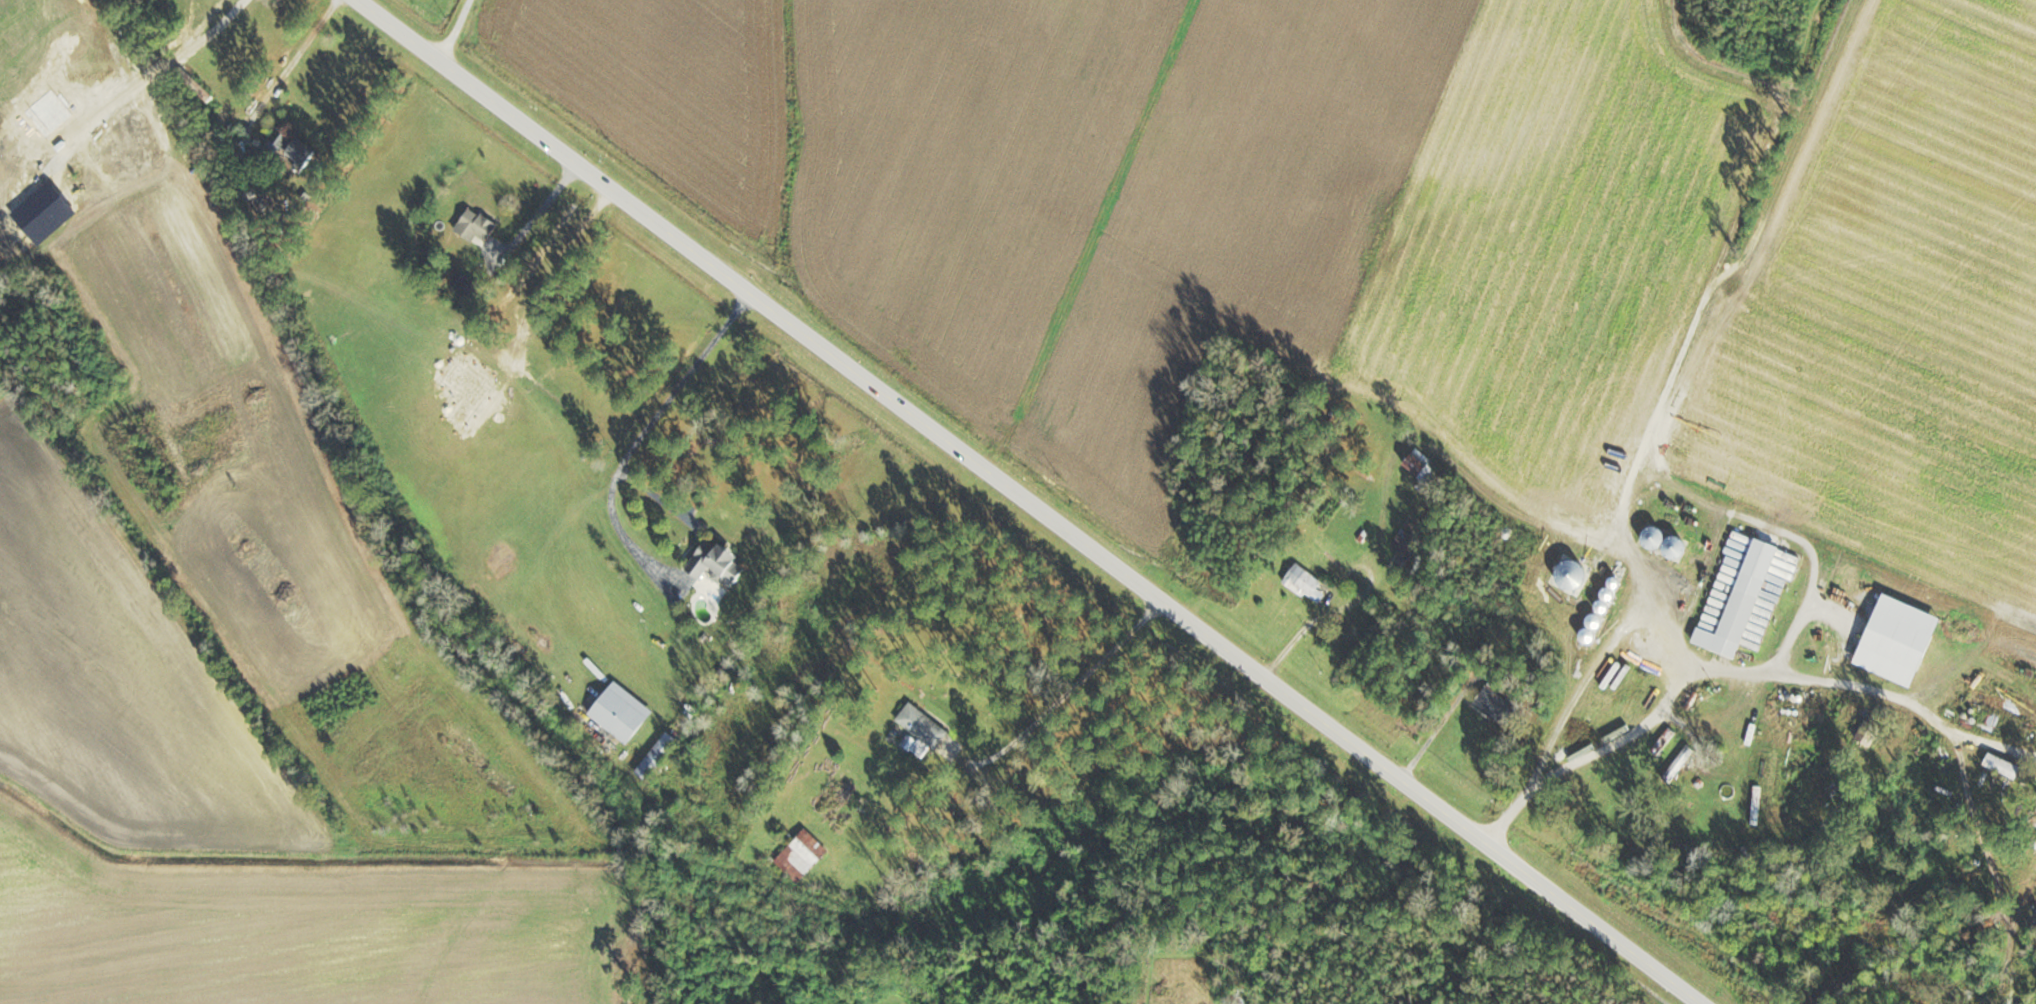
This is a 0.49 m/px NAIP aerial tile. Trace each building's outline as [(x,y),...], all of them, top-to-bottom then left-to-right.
[(177,68),(206,102),(213,97),(184,63),(177,68)] [(316,150),(278,124),(261,149),(273,157),(279,147),(298,160),(294,166),(301,171),(316,150)] [(454,227),(482,247),(497,224),(470,205),(454,227)] [(465,294),(472,300),(484,285),(476,279),(465,294)] [(1418,475),(1413,481),(1422,489),(1441,465),(1416,445),(1403,462),(1418,475)] [(1664,555),(1685,553),(1683,535),(1665,537),(1663,525),(1642,527),(1645,546),(1663,544),(1664,555)] [(1392,543),(1411,556),(1422,539),(1403,526),(1392,543)] [(685,568),(701,578),(706,570),(732,586),(745,565),(734,559),(737,554),(706,535),(685,568)] [(1326,590),(1321,587),(1326,579),(1295,561),(1283,581),(1319,602),(1326,590)] [(1764,576),(1740,568),(1721,626),(1699,619),(1692,642),(1738,656),(1764,576)] [(1603,617),(1591,610),(1584,624),(1585,625),(1578,637),(1590,643),(1603,617)] [(654,708),(614,678),(588,712),(628,742),(654,708)] [(1473,701),(1501,722),(1516,704),(1488,683),(1473,701)] [(950,730),(910,700),(895,719),(916,735),(912,740),(931,755),(950,730)] [(1871,745),(1880,729),(1852,713),(1843,729),(1871,745)] [(1676,731),(1669,726),(1651,748),(1658,754),(1676,731)] [(635,769),(648,780),(680,740),(667,729),(635,769)] [(1694,751),(1687,745),(1663,775),(1670,781),(1694,751)] [(1983,762),(2003,771),(2009,759),(1989,750),(1983,762)] [(801,878),(829,849),(806,827),(777,856),(801,878)]
